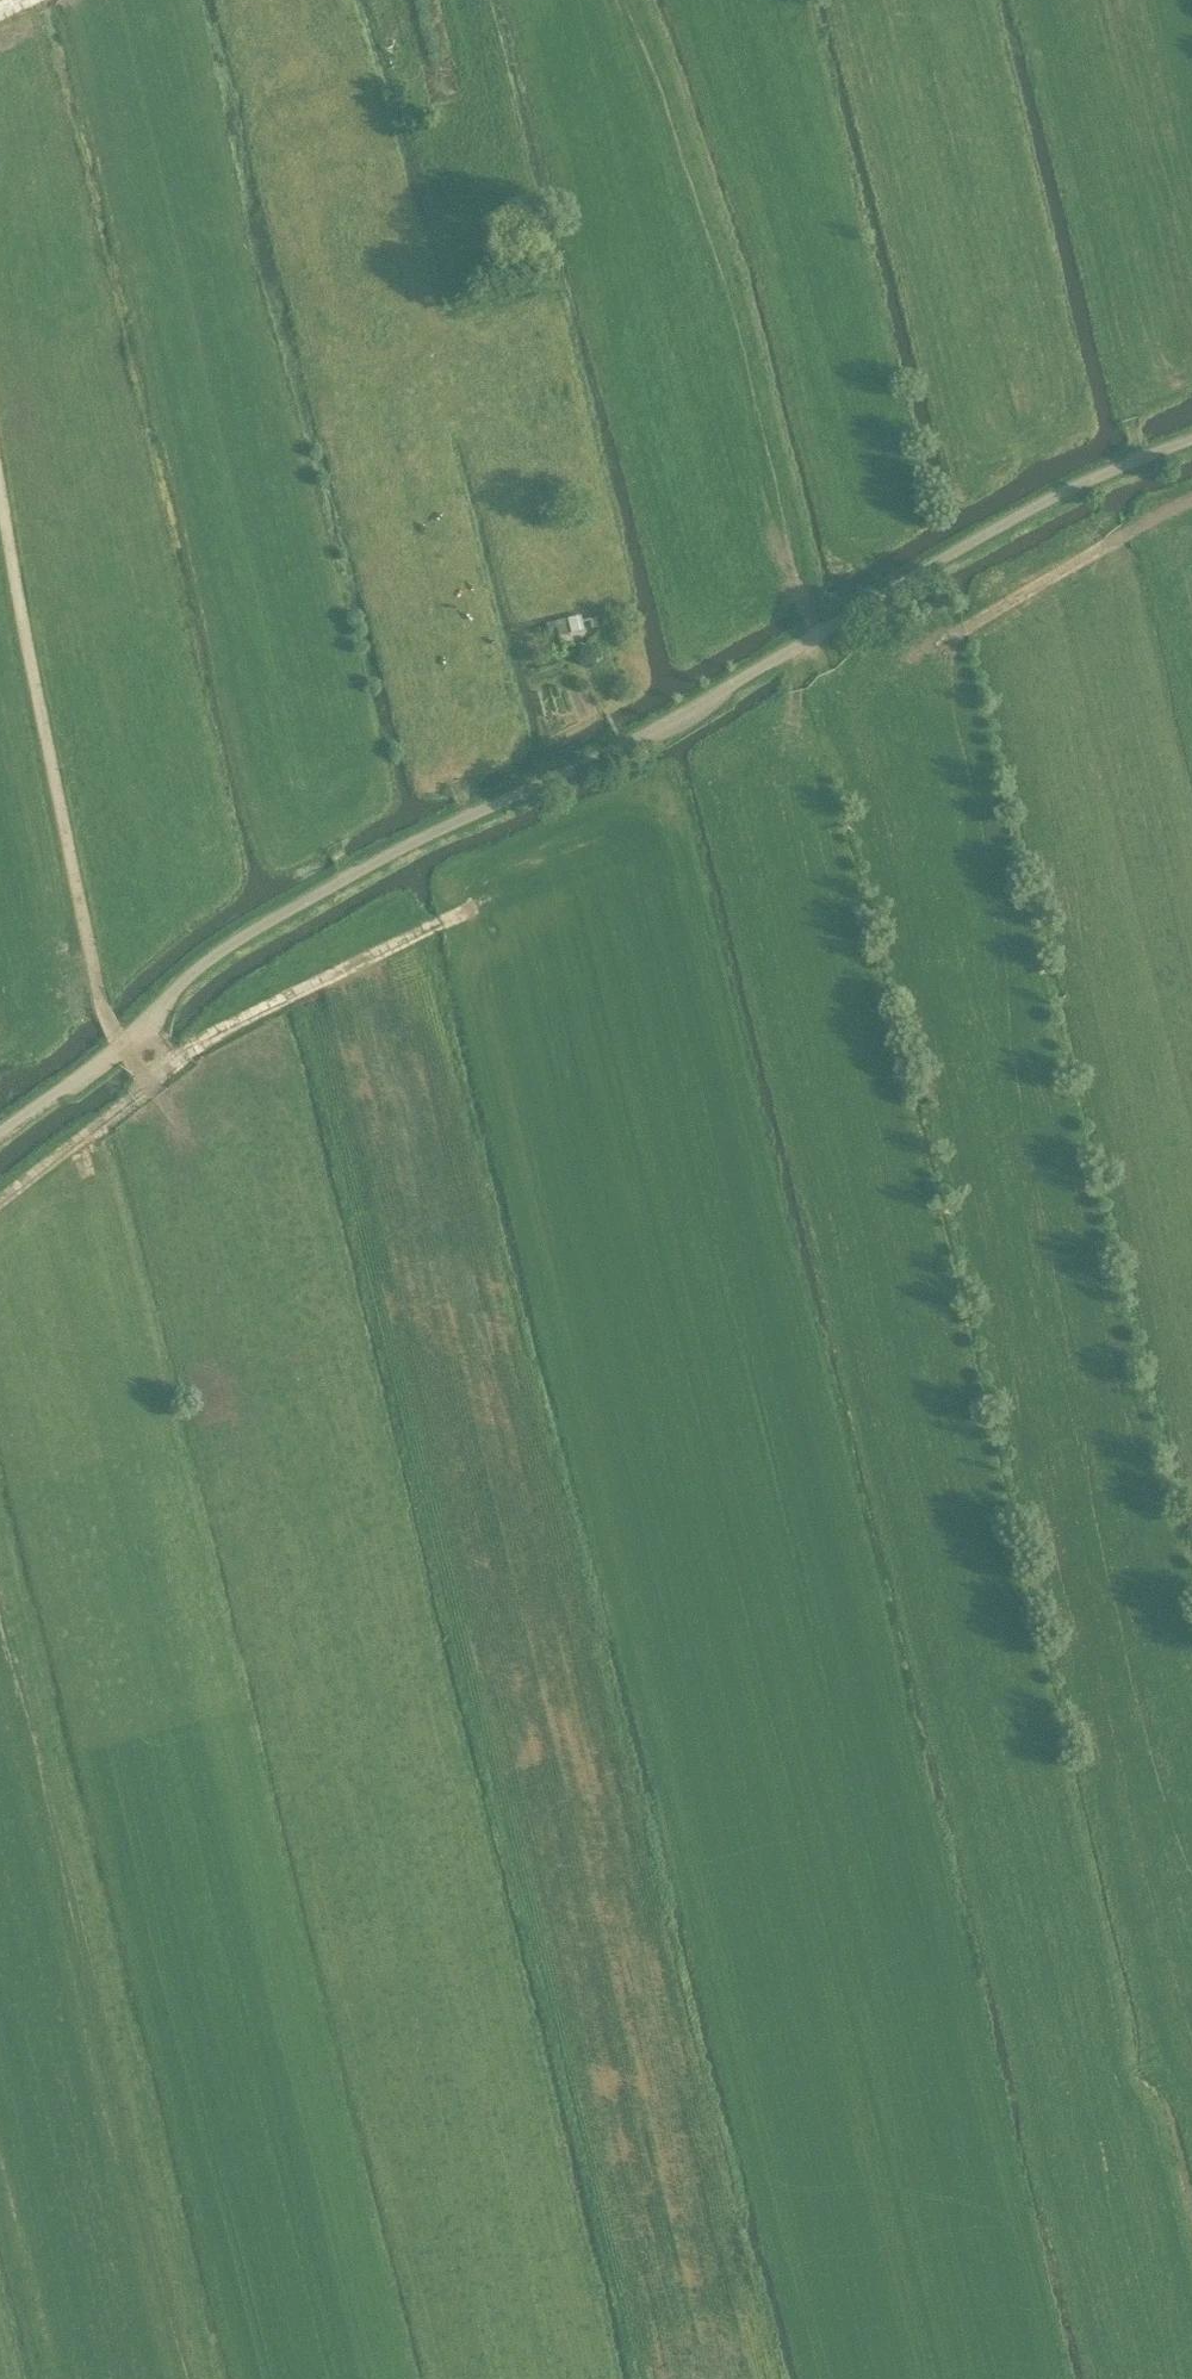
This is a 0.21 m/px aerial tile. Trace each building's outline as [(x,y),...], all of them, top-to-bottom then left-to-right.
[(577,626),(582,625),(580,615),(567,619),(571,634),(579,632),(577,626)] [(556,629),(558,637),(568,634),(565,619),(546,624),(547,631),(556,629)]
